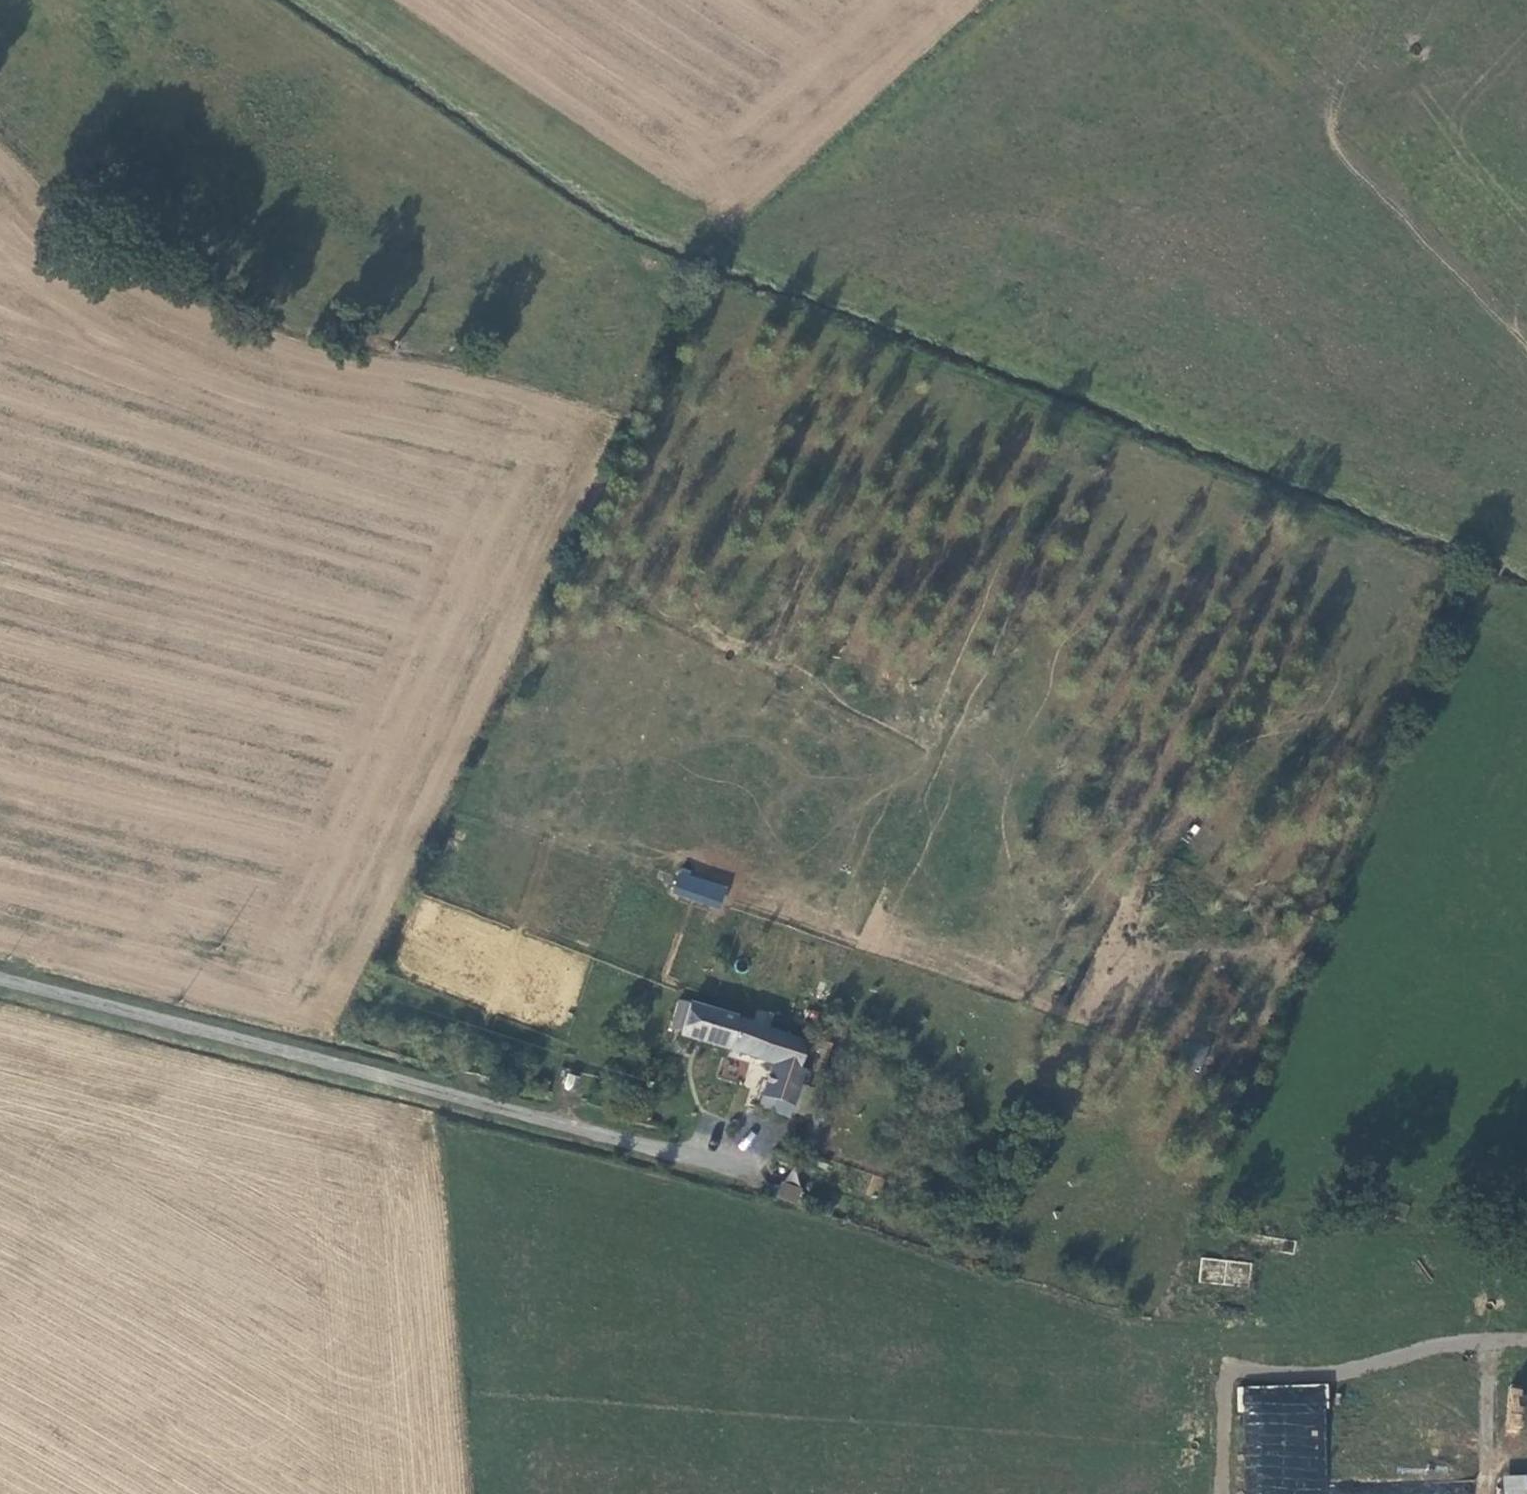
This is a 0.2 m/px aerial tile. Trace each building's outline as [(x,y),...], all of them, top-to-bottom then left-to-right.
[(672,895),(722,908),(728,884),(678,871),(672,895)] [(769,1112),(784,1117),(802,1067),(793,1064),(801,1037),(686,1000),(674,1035),(767,1065),(756,1098),(771,1103),(769,1112)] [(779,1177),(775,1193),(796,1200),(800,1185),(779,1177)] [(1326,1384),(1245,1385),(1246,1493),(1327,1493),(1326,1384)] [(1508,1386),(1504,1427),(1521,1428),(1524,1388),(1508,1386)]
